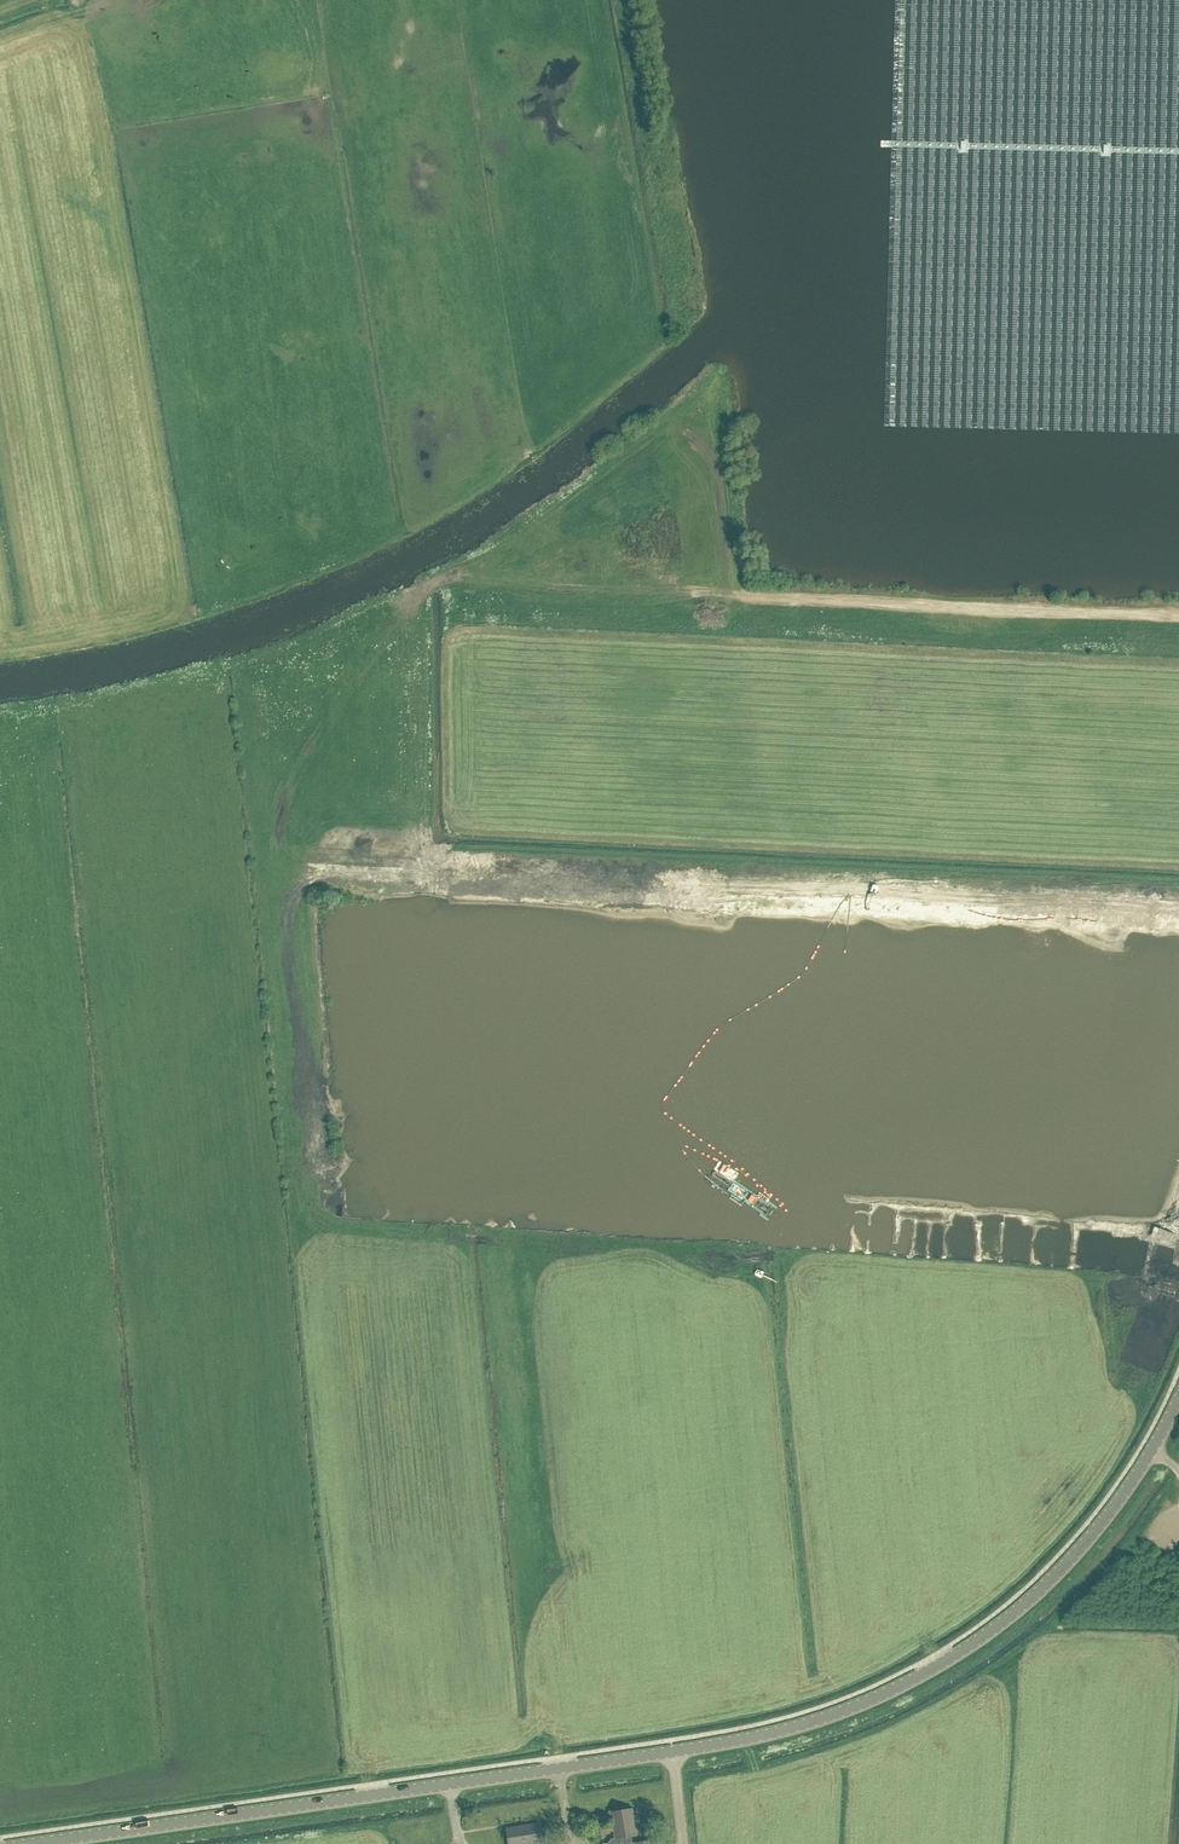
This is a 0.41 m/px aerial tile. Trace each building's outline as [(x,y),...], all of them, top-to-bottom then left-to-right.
[(637,1824),(639,1821),(638,1814),(636,1812),(633,1813),(632,1809),(610,1813),(614,1839),(611,1839),(608,1843),(606,1843),(652,1843),(651,1839),(635,1842),(631,1843),(630,1836),(639,1835),(637,1824)] [(607,1837),(603,1820),(594,1822),(598,1839),(607,1837)] [(541,1825),(509,1831),(511,1843),(545,1843),(541,1825)]
